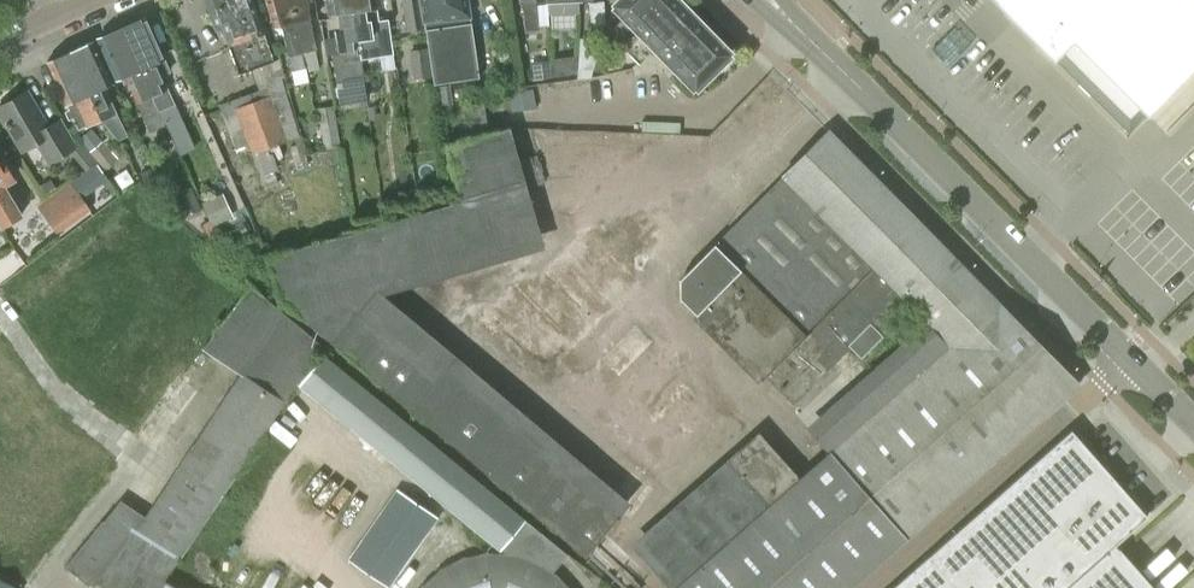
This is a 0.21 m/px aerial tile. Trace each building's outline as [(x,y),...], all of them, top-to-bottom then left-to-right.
[(216,30),(222,28),(238,74),(274,62),(253,0),(205,0),(216,30)] [(272,26),(281,24),(295,85),(307,82),(305,73),(301,53),(289,0),(265,0),(272,26)] [(301,53),(315,50),(316,50),(309,18),(315,17),(312,0),(289,0),(301,53)] [(328,14),(337,13),(343,54),(332,55),(336,84),(363,79),(360,59),(351,0),(325,0),(328,14)] [(360,59),(379,57),(393,55),(389,30),(388,20),(379,21),(369,23),(367,9),(377,8),(376,0),(351,0),(360,59)] [(424,29),(419,0),(401,0),(406,31),(424,29)] [(424,29),(431,85),(477,78),(467,0),(419,0),(424,29)] [(518,3),(524,3),(525,30),(539,30),(538,2),(545,2),(544,0),(517,0),(518,3)] [(545,2),(548,1),(548,16),(554,15),(576,14),(577,0),(544,0),(545,2)] [(591,27),(606,26),(604,0),(589,0),(591,27)] [(622,48),(644,26),(642,25),(668,0),(618,0),(614,4),(623,14),(606,32),(622,48)] [(622,48),(637,63),(654,47),(693,87),(727,53),(675,0),(668,0),(642,25),(644,26),(622,48)] [(1030,14),(1011,31),(1040,63),(1062,45),(1137,123),(1193,70),(1193,0),(1013,0),(1030,14)] [(145,17),(121,28),(152,97),(159,112),(175,105),(163,76),(170,73),(163,58),(145,17)] [(121,28),(97,38),(115,79),(124,76),(136,104),(152,97),(121,28)] [(92,40),(69,51),(101,120),(101,121),(116,114),(104,87),(112,84),(92,40)] [(315,50),(301,53),(305,73),(307,72),(319,70),(315,50)] [(101,120),(69,51),(46,61),(68,110),(65,112),(68,120),(73,118),(79,131),(101,121),(101,120)] [(563,58),(564,76),(576,74),(563,58)] [(530,63),(532,81),(553,77),(550,60),(530,63)] [(37,143),(48,163),(76,147),(60,121),(48,128),(27,92),(0,108),(0,113),(22,151),(37,143)] [(269,96),(236,107),(248,145),(251,153),(256,166),(257,166),(260,176),(274,171),(278,170),(270,146),(285,141),(269,96)] [(466,104),(471,134),(487,132),(482,102),(466,104)] [(318,108),(324,151),(340,148),(334,106),(318,108)] [(82,144),(80,146),(94,163),(97,161),(105,170),(116,161),(119,164),(128,156),(118,144),(116,145),(109,136),(102,142),(92,128),(78,139),(82,144)] [(357,283),(538,231),(509,128),(446,146),(462,201),(268,257),(282,305),(285,304),(585,557),(618,517),(362,302),(357,283)] [(695,315),(761,381),(767,377),(793,404),(851,347),(861,357),(912,306),(926,321),(807,427),(830,452),(800,479),(768,443),(643,553),(674,587),(850,587),(1076,389),(1078,387),(828,134),(684,278),(680,282),(679,299),(695,315)] [(296,145),(290,147),(296,169),(309,166),(300,136),(294,138),(296,145)] [(94,163),(80,146),(70,153),(85,171),(94,163)] [(536,181),(537,185),(546,182),(538,155),(521,160),(527,183),(536,181)] [(1,226),(21,214),(2,183),(12,177),(2,159),(0,160),(0,225),(1,226)] [(110,182),(97,163),(37,206),(57,235),(91,211),(84,200),(110,182)] [(191,188),(173,196),(183,218),(201,210),(191,188)] [(201,204),(212,227),(234,216),(223,193),(201,204)] [(406,193),(381,198),(384,214),(409,209),(406,193)] [(685,393),(695,381),(640,340),(611,379),(707,451),(727,425),(685,393)] [(422,586),(421,587),(569,587),(557,576),(553,573),(568,555),(525,521),(526,520),(324,354),(299,385),(479,532),(469,543),(484,554),(463,559),(441,569),(422,586)] [(1142,510),(1071,430),(893,587),(1054,587),(1142,510)] [(619,488),(634,499),(654,471),(640,461),(619,488)] [(389,587),(438,518),(397,490),(348,560),(389,587)] [(1054,587),(1154,587),(1140,572),(1119,548),(1114,553),(1111,549),(1148,517),(1142,510),(1054,587)] [(1145,565),(1161,587),(1165,587),(1190,571),(1173,546),(1145,565)] [(0,579),(0,587),(18,587),(0,579)]
